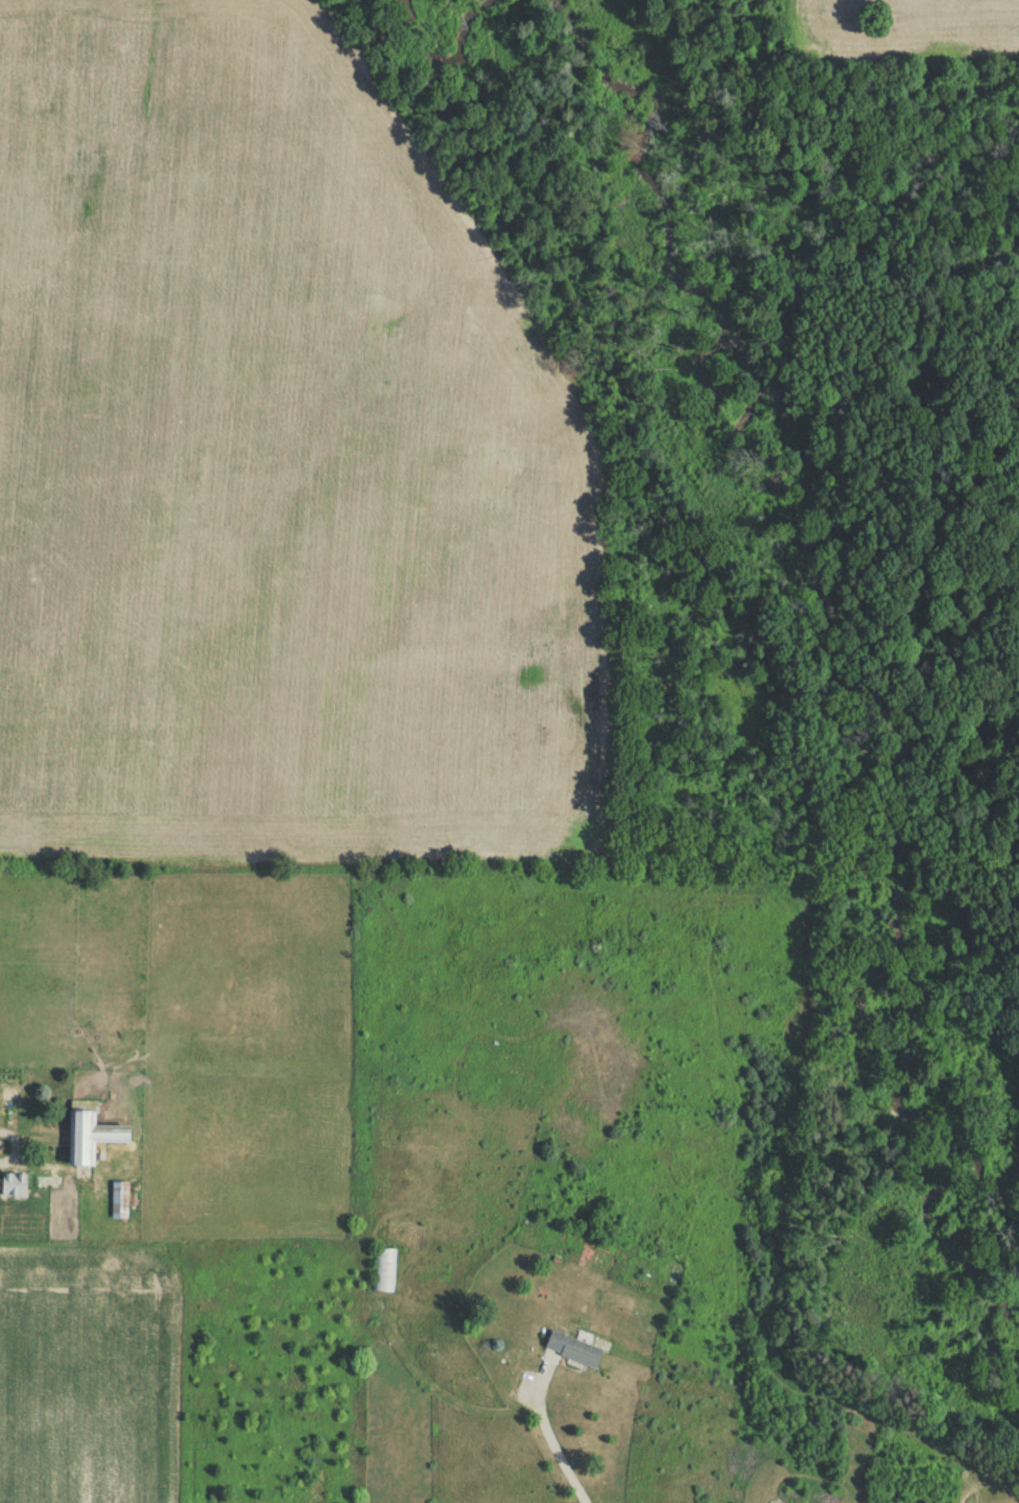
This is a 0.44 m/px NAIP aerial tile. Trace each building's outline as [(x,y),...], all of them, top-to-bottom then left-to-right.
[(86,1168),(87,1145),(122,1145),(122,1127),(89,1127),(89,1111),(63,1111),(62,1168),(86,1168)] [(125,1185),(110,1185),(110,1222),(125,1222),(125,1185)] [(394,1295),(394,1253),(372,1253),(372,1295),(394,1295)] [(600,1352),(546,1334),(540,1354),(594,1371),(600,1352)]
